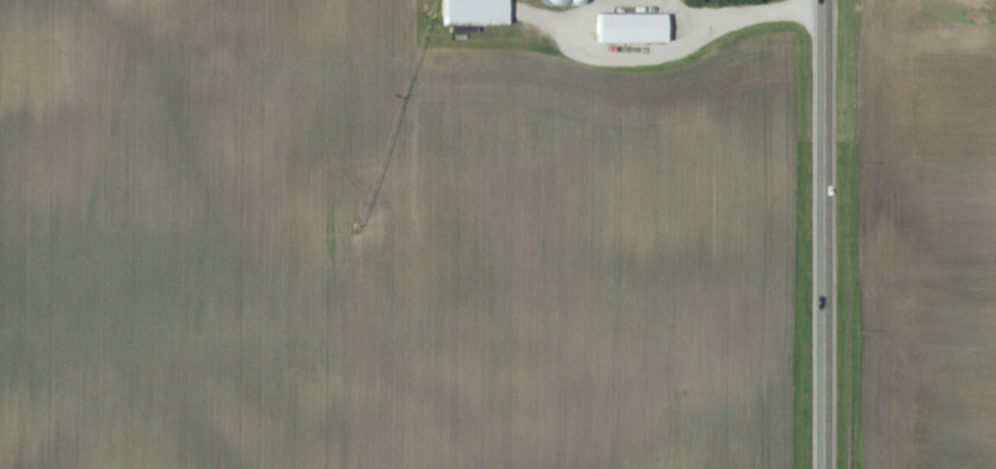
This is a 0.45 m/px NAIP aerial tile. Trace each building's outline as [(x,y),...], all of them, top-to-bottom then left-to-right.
[(443,25),(506,25),(506,0),(443,0),(443,25)] [(554,9),(563,0),(545,0),(554,9)] [(665,14),(597,13),(597,42),(665,42),(665,14)]
